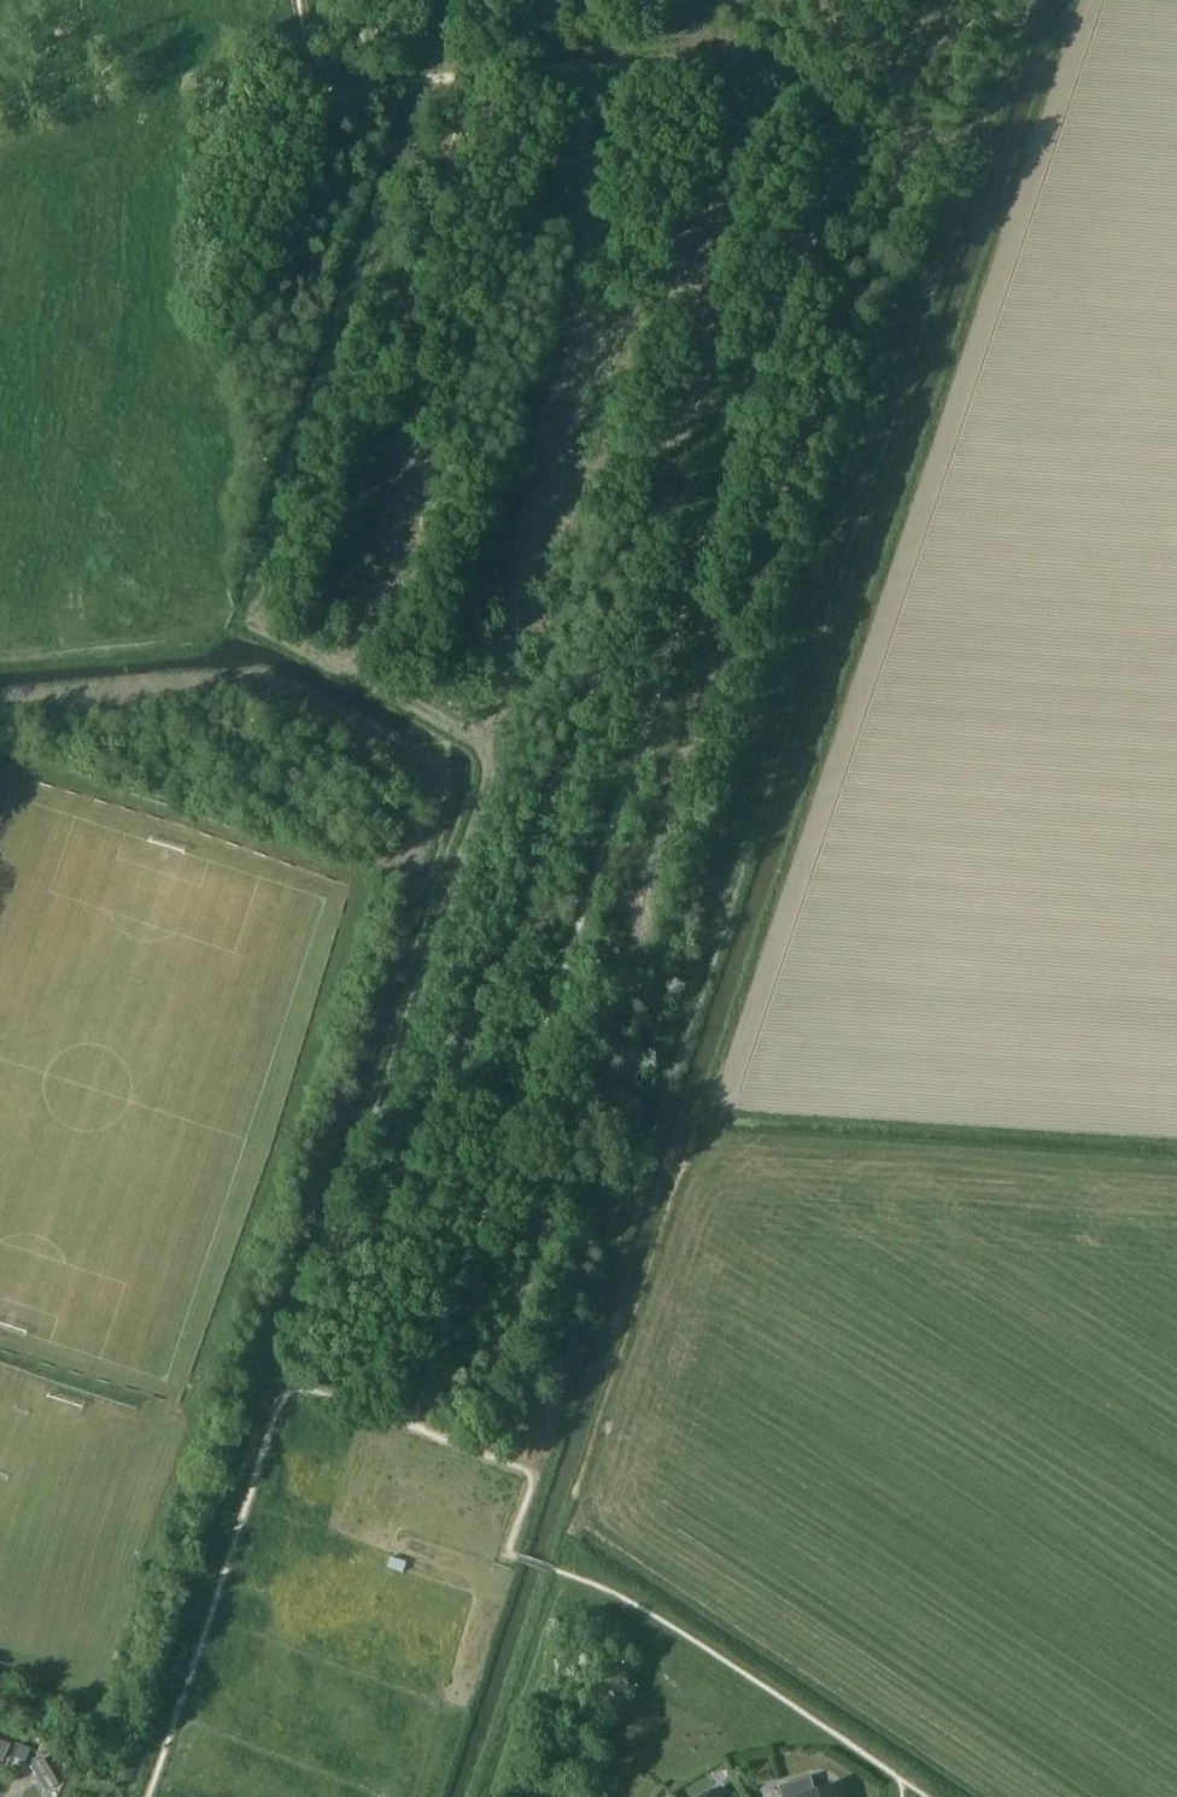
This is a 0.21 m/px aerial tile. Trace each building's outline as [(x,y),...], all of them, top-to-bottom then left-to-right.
[(24,1762),(30,1749),(18,1744),(12,1757),(24,1762)] [(44,1792),(57,1784),(41,1759),(29,1766),(44,1792)] [(812,1777),(779,1786),(782,1796),(839,1796),(837,1789),(816,1795),(812,1777)]
